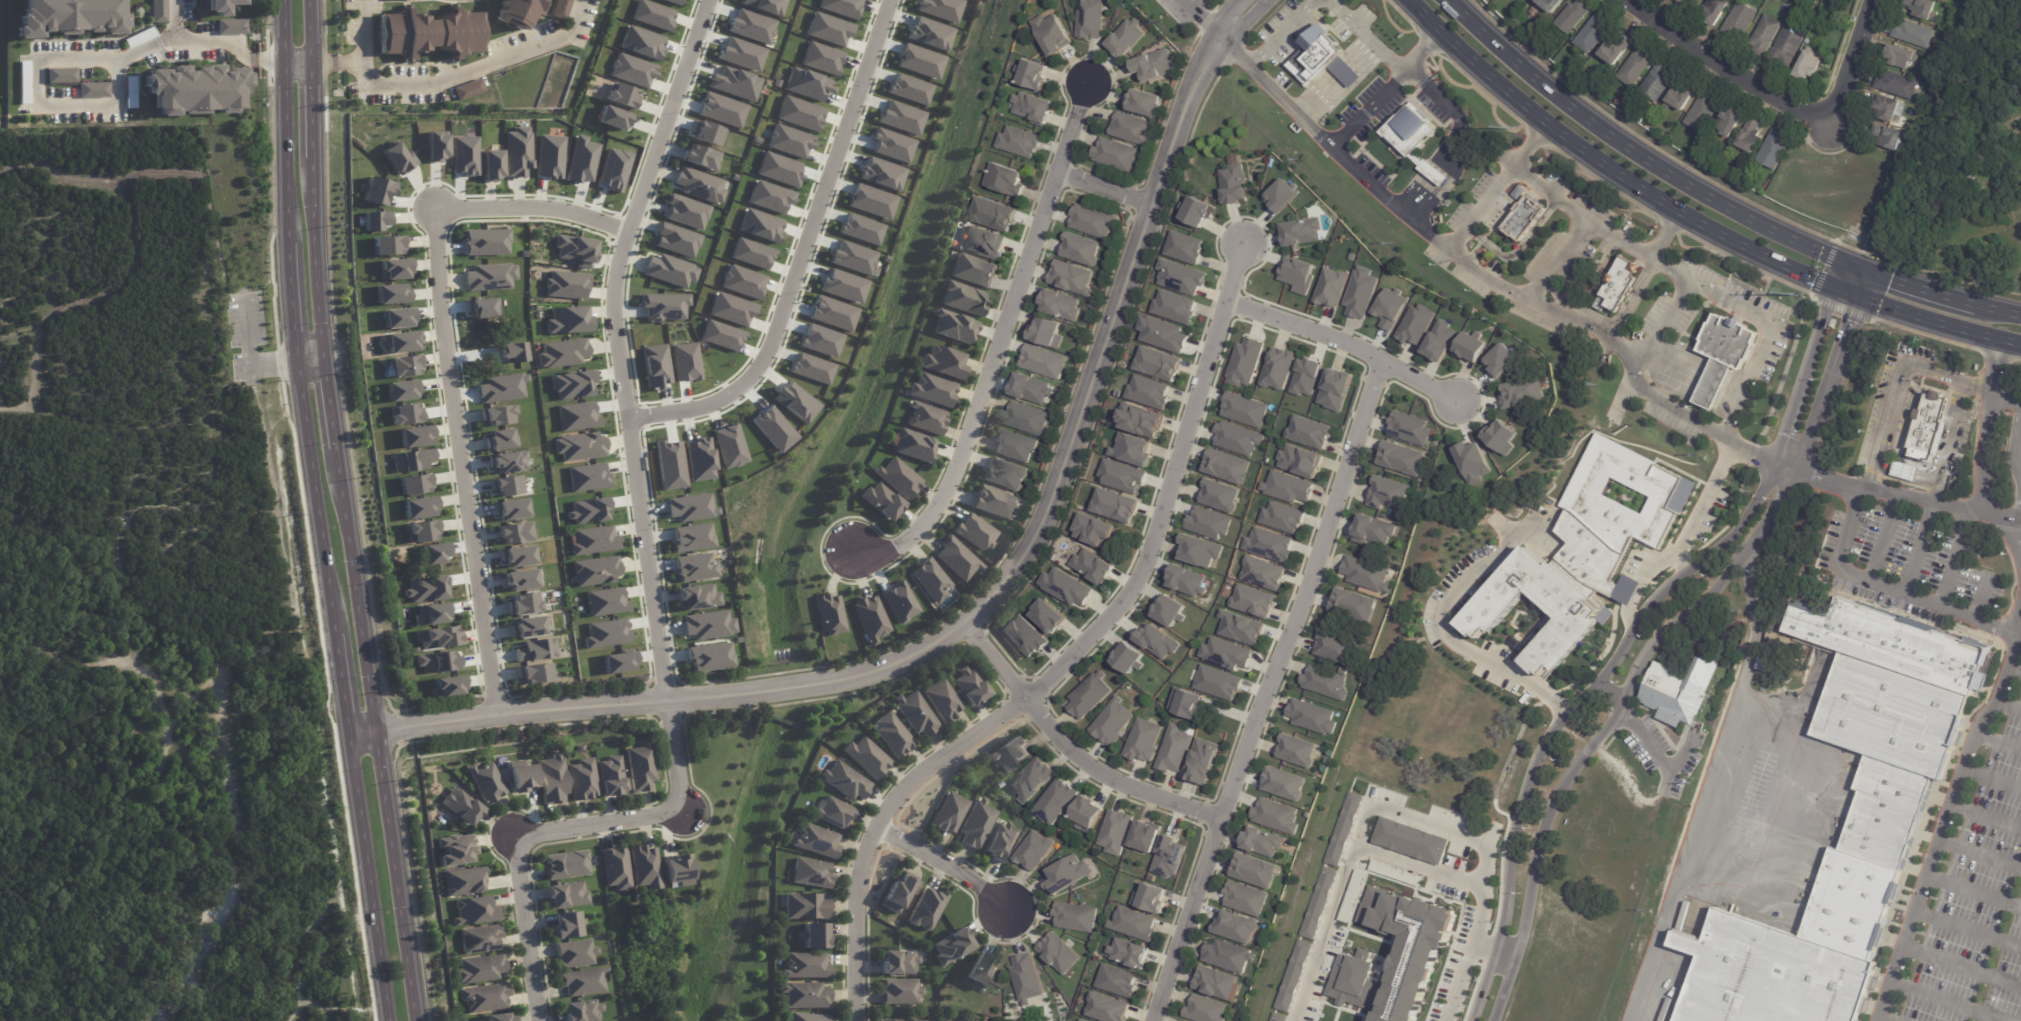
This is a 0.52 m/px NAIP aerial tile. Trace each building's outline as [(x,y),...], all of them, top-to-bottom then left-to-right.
[(18,12),(18,0),(117,0),(116,38),(95,38),(95,33),(35,32),(35,36),(13,36),(13,12),(18,12)] [(151,22),(167,22),(166,0),(151,0),(151,22)] [(197,17),(196,0),(245,0),(246,15),(197,17)] [(501,6),(503,0),(543,0),(542,2),(544,3),(538,17),(533,15),(531,21),(529,20),(526,27),(525,26),(522,32),(497,21),(501,14),(498,13),(501,6)] [(551,17),(557,0),(572,0),(564,22),(551,17)] [(675,11),(641,0),(637,0),(631,19),(668,32),(675,11)] [(780,15),(782,0),(761,0),(760,13),(780,15)] [(1099,0),(1074,0),(1072,36),(1075,36),(1075,38),(1078,38),(1079,37),(1086,38),(1086,37),(1097,38),(1099,0)] [(1538,3),(1541,0),(1566,0),(1564,2),(1566,3),(1554,17),(1538,3)] [(1575,6),(1580,0),(1582,0),(1593,9),(1570,37),(1556,25),(1572,4),(1575,6)] [(1676,1),(1677,0),(1692,0),(1686,8),(1676,1)] [(1703,14),(1711,0),(1718,0),(1722,2),(1723,0),(1733,6),(1718,31),(1706,24),(1709,17),(1703,14)] [(1810,3),(1808,10),(1798,7),(1801,0),(1810,3)] [(1904,6),(1906,0),(1924,0),(1939,6),(1936,14),(1939,15),(1936,24),(1934,23),(1933,24),(1910,16),(1913,9),(1904,6)] [(459,3),(459,8),(465,8),(465,11),(482,11),(483,51),(466,52),(466,55),(459,55),(459,59),(452,59),(452,54),(443,54),(443,51),(437,51),(437,47),(425,47),(425,52),(419,52),(419,54),(412,55),(412,60),(405,60),(405,56),(398,56),(398,53),(381,53),(380,13),(397,13),(397,9),(404,9),(404,7),(411,7),(411,15),(418,15),(418,17),(425,17),(425,20),(437,20),(436,16),(442,16),(442,14),(451,14),(451,6),(452,6),(452,2),(459,2),(459,3)] [(1760,14),(1742,44),(1722,32),(1740,3),(1760,14)] [(767,43),(774,20),(737,9),(734,19),(731,18),(727,32),(767,43)] [(1059,48),(1059,49),(1048,56),(1027,21),(1039,14),(1042,19),(1052,13),(1069,41),(1059,48)] [(1599,13),(1609,21),(1606,25),(1611,29),(1589,56),(1574,44),(1599,13)] [(1785,25),(1765,60),(1754,53),(1757,48),(1751,45),(1768,15),(1785,25)] [(1102,44),(1125,18),(1128,21),(1132,16),(1139,22),(1134,27),(1142,33),(1130,47),(1119,59),(1102,44)] [(1893,38),(1897,25),(1902,27),(1904,21),(1938,33),(1931,52),(1893,38)] [(128,48),(156,35),(152,26),(123,39),(128,48)] [(1349,89),(1361,77),(1339,56),(1345,50),(1321,26),(1283,65),(1307,88),(1327,67),(1349,89)] [(1787,30),(1806,40),(1790,71),(1770,61),(1787,30)] [(1632,41),(1634,42),(1615,67),(1600,55),(1614,37),(1620,41),(1624,35),(1632,41)] [(718,60),(757,73),(765,49),(726,36),(718,60)] [(1887,58),(1891,45),(1918,55),(1915,64),(1912,63),(1909,72),(1899,68),(1899,69),(1892,67),(1894,62),(1886,59),(1887,58)] [(1816,56),(1817,57),(1816,59),(1822,62),(1817,72),(1820,73),(1816,80),(1812,78),(1808,84),(1795,78),(1808,53),(1805,52),(1807,47),(1817,52),(1815,56),(1816,56)] [(1132,74),(1128,61),(1164,48),(1171,67),(1167,69),(1168,73),(1140,83),(1136,73),(1132,74)] [(1655,56),(1658,58),(1635,90),(1618,79),(1637,52),(1640,51),(1644,54),(1647,50),(1655,56)] [(1043,77),(1046,78),(1042,92),(1017,83),(1020,75),(1014,73),(1016,65),(1023,67),(1026,59),(1047,66),(1043,77)] [(1667,66),(1672,70),(1670,73),(1673,72),(1677,74),(1677,78),(1659,104),(1641,92),(1661,62),(1667,66)] [(143,68),(152,69),(152,64),(165,65),(165,69),(177,69),(177,64),(192,65),(192,70),(200,71),(200,66),(213,66),(212,70),(220,71),(220,65),(242,65),(241,114),(220,114),(220,109),(159,108),(159,112),(137,112),(138,87),(142,88),(143,68)] [(758,80),(722,67),(719,76),(727,79),(722,90),(751,100),(758,80)] [(47,68),(47,83),(76,82),(76,68),(47,68)] [(1877,87),(1880,76),(1886,78),(1888,72),(1920,83),(1914,102),(1876,89),(1877,87)] [(22,88),(22,101),(28,101),(29,75),(20,74),(20,88),(22,88)] [(135,76),(126,76),(125,92),(133,92),(132,96),(126,96),(126,108),(135,108),(135,76)] [(483,88),(484,93),(457,102),(453,90),(480,80),(483,88)] [(108,82),(79,83),(79,98),(108,97),(108,82)] [(604,100),(607,89),(608,89),(611,82),(634,90),(633,95),(638,97),(633,110),(631,109),(631,110),(604,100)] [(1683,86),(1688,89),(1690,86),(1697,91),(1693,98),(1695,99),(1685,115),(1672,107),(1670,110),(1665,107),(1680,84),(1683,86)] [(1124,109),(1126,100),(1126,97),(1126,95),(1127,93),(1129,92),(1130,88),(1157,96),(1155,103),(1158,103),(1153,118),(1124,109)] [(1012,113),(1015,103),(1011,102),(1014,95),(1019,97),(1021,92),(1053,103),(1049,114),(1047,122),(1046,122),(1045,125),(1045,124),(1044,127),(1030,122),(1031,119),(1012,113)] [(1706,94),(1715,100),(1714,102),(1720,105),(1702,135),(1685,125),(1704,93),(1706,94)] [(1905,121),(1903,121),(1904,120),(1900,119),(1898,127),(1875,119),(1878,109),(1871,107),(1875,95),(1909,107),(1908,109),(1913,111),(1909,123),(1905,121)] [(1436,129),(1407,104),(1381,135),(1441,185),(1446,178),(1416,153),(1436,129)] [(596,122),(602,105),(632,115),(627,128),(623,126),(622,131),(596,122)] [(1735,112),(1736,113),(1737,111),(1748,117),(1733,142),(1724,137),(1725,133),(1716,128),(1722,119),(1723,119),(1729,109),(1735,112)] [(1104,133),(1109,120),(1110,120),(1114,110),(1147,122),(1144,130),(1148,132),(1143,146),(1104,133)] [(1644,125),(1637,121),(1640,116),(1647,120),(1644,125)] [(1753,119),(1762,125),(1758,132),(1761,133),(1759,137),(1764,140),(1762,146),(1756,157),(1739,148),(1747,133),(1745,131),(1751,119),(1753,119)] [(694,120),(724,130),(718,148),(694,139),(695,138),(689,136),(694,120)] [(994,147),(999,132),(1004,134),(1007,125),(1041,137),(1039,144),(1036,148),(1034,153),(1032,152),(1030,159),(994,147)] [(1906,144),(1903,155),(1878,147),(1881,139),(1873,136),(1877,125),(1909,136),(1906,144)] [(513,127),(528,126),(528,132),(530,132),(531,168),(525,168),(525,177),(511,178),(511,176),(506,176),(505,132),(513,132),(513,127)] [(1915,126),(1922,128),(1920,134),(1914,132),(1915,126)] [(1774,130),(1789,138),(1788,139),(1792,140),(1792,143),(1777,172),(1758,162),(1774,130)] [(427,162),(426,131),(438,131),(438,134),(446,134),(446,158),(441,158),(441,162),(427,162)] [(575,134),(587,137),(585,141),(598,144),(589,182),(579,179),(578,184),(564,181),(575,134)] [(539,135),(564,137),(560,179),(546,178),(546,176),(535,175),(539,135)] [(1098,136),(1134,148),(1133,153),(1134,154),(1131,163),(1129,163),(1126,172),(1090,160),(1091,157),(1088,156),(1091,146),(1095,147),(1098,136)] [(452,137),(476,137),(477,175),(469,175),(469,176),(463,177),(463,172),(453,172),(452,137)] [(380,151),(396,140),(405,154),(409,151),(417,163),(412,166),(413,167),(401,175),(399,172),(395,174),(380,151)] [(680,160),(684,147),(687,148),(689,143),(716,153),(714,158),(716,159),(714,164),(717,164),(714,172),(710,170),(709,171),(680,160)] [(607,149),(618,152),(618,151),(630,154),(618,193),(610,190),(611,188),(607,187),(608,185),(598,182),(607,149)] [(482,182),(482,150),(500,150),(500,178),(496,178),(496,182),(482,182)] [(1020,184),(1024,185),(1019,199),(983,186),(991,162),(1023,173),(1021,180),(1020,184)] [(1218,170),(1228,169),(1228,165),(1241,164),(1246,199),(1239,200),(1240,204),(1223,206),(1218,170)] [(679,165),(722,180),(719,189),(723,191),(719,204),(713,202),(713,204),(679,192),(681,186),(673,184),(679,165)] [(1282,178),(1298,195),(1276,215),(1268,207),(1268,206),(1262,199),(1265,195),(1265,194),(1282,178)] [(1527,191),(1528,192),(1520,202),(1513,196),(1521,186),(1527,191)] [(664,219),(669,204),(666,203),(670,193),(709,207),(704,220),(703,220),(699,230),(664,219)] [(1541,202),(1543,203),(1542,205),(1547,208),(1522,241),(1505,228),(1530,195),(1535,199),(1536,198),(1541,202)] [(968,220),(976,196),(1016,210),(1008,233),(968,220)] [(1179,218),(1183,211),(1178,209),(1182,202),(1186,205),(1191,196),(1215,208),(1209,220),(1205,218),(1200,229),(1179,218)] [(1068,227),(1071,217),(1070,216),(1072,210),(1073,210),(1074,206),(1075,207),(1076,204),(1116,218),(1113,229),(1110,227),(1107,235),(1106,235),(1104,240),(1068,227)] [(363,212),(388,211),(388,225),(383,226),(383,231),(363,232),(363,212)] [(1284,247),(1280,224),(1319,217),(1321,230),(1317,231),(1319,241),(1284,247)] [(654,246),(658,236),(655,236),(660,221),(700,235),(695,248),(694,248),(691,258),(654,246)] [(999,262),(961,249),(962,247),(961,245),(962,243),(964,240),(966,235),(965,235),(964,232),(966,227),(968,225),(1005,237),(1003,243),(1004,243),(1001,253),(999,262)] [(463,255),(463,244),(462,244),(462,230),(507,229),(508,243),(506,243),(507,254),(463,255)] [(1163,254),(1171,230),(1202,241),(1200,248),(1202,248),(1196,266),(1163,254)] [(1066,232),(1100,243),(1095,257),(1096,257),(1097,261),(1096,264),(1093,267),(1059,256),(1063,246),(1065,245),(1066,242),(1063,241),(1066,232)] [(555,234),(594,241),(592,252),(593,252),(591,261),(590,264),(589,264),(588,269),(574,267),(575,264),(564,263),(565,259),(556,257),(557,248),(553,247),(555,234)] [(399,254),(373,255),(372,237),(404,235),(405,249),(399,249),(399,254)] [(949,276),(952,266),(951,266),(954,258),(955,259),(957,252),(997,266),(994,274),(993,275),(993,278),(989,290),(949,276)] [(643,274),(645,269),(643,269),(648,256),(656,259),(658,253),(693,265),(692,267),(697,269),(692,282),(687,280),(684,288),(643,274)] [(1277,280),(1285,256),(1314,265),(1310,275),(1313,276),(1305,297),(1291,292),(1293,286),(1277,280)] [(1618,312),(1605,305),(1602,310),(1594,306),(1601,295),(1602,295),(1608,284),(1610,285),(1612,282),(1608,280),(1612,273),(1612,274),(1623,256),(1635,263),(1636,261),(1643,265),(1639,272),(1637,271),(1634,276),(1638,278),(1618,312)] [(1158,284),(1160,279),(1159,279),(1161,271),(1157,269),(1161,258),(1207,274),(1202,287),(1198,286),(1194,297),(1158,284)] [(380,260),(410,259),(411,273),(408,273),(408,278),(381,280),(380,260)] [(1055,260),(1092,273),(1087,288),(1092,290),(1089,297),(1047,283),(1051,271),(1053,271),(1053,269),(1052,269),(1055,260)] [(466,291),(466,285),(465,285),(464,272),(472,271),(472,265),(508,263),(508,265),(514,265),(515,279),(509,279),(509,289),(466,291)] [(1354,271),(1356,272),(1358,266),(1371,271),(1369,277),(1377,279),(1363,320),(1358,319),(1358,320),(1345,315),(1348,307),(1343,305),(1354,271)] [(1324,268),(1337,273),(1338,272),(1341,271),(1345,272),(1348,275),(1337,308),(1323,304),(1323,303),(1322,303),(1321,306),(1319,305),(1318,306),(1315,305),(1314,303),(1312,302),(1324,268)] [(544,295),(545,287),(544,287),(544,278),(548,279),(549,270),(587,274),(586,282),(587,282),(586,288),(585,288),(585,289),(584,299),(544,295)] [(945,280),(987,294),(979,318),(940,304),(944,291),(941,290),(945,280)] [(375,286),(403,284),(403,288),(407,288),(408,302),(377,304),(375,286)] [(1075,323),(1079,311),(1076,309),(1079,300),(1047,288),(1046,291),(1045,290),(1040,304),(1038,309),(1041,310),(1041,311),(1075,323)] [(1390,333),(1408,300),(1400,296),(1402,292),(1396,288),(1394,292),(1386,288),(1372,313),(1383,319),(1379,327),(1390,333)] [(1149,313),(1154,299),(1156,299),(1160,289),(1195,301),(1192,311),(1195,312),(1191,323),(1190,323),(1189,326),(1149,313)] [(659,322),(645,322),(645,319),(644,319),(644,307),(640,307),(640,294),(688,294),(688,306),(683,306),(683,319),(659,319),(659,322)] [(1411,306),(1415,308),(1418,303),(1426,307),(1426,308),(1436,313),(1426,332),(1425,332),(1418,345),(1408,340),(1406,344),(1401,341),(1402,341),(1395,337),(1411,306)] [(546,333),(545,319),(551,319),(550,308),(584,306),(584,316),(588,316),(588,324),(587,324),(588,331),(546,333)] [(384,329),(383,320),(382,321),(380,310),(414,307),(416,321),(411,321),(412,325),(410,326),(384,329)] [(932,333),(937,317),(932,316),(935,308),(978,322),(974,335),(972,334),(972,336),(973,336),(970,346),(932,333)] [(1733,319),(1735,320),(1735,319),(1745,324),(1744,325),(1750,327),(1749,330),(1758,334),(1754,343),(1756,344),(1748,361),(1746,361),(1742,370),(1733,367),(1713,411),(1694,403),(1714,358),(1699,351),(1704,341),(1702,340),(1710,323),(1712,324),(1716,314),(1727,319),(1728,317),(1733,319)] [(1028,339),(1032,325),(1036,326),(1039,316),(1061,323),(1057,335),(1063,337),(1059,350),(1028,339)] [(1139,340),(1142,332),(1136,330),(1141,316),(1147,318),(1147,316),(1182,328),(1180,333),(1187,336),(1183,349),(1182,349),(1180,354),(1139,340)] [(1421,353),(1439,318),(1451,324),(1450,328),(1458,332),(1452,343),(1451,343),(1450,345),(1444,345),(1443,347),(1448,349),(1441,363),(1421,353)] [(388,354),(386,342),(382,343),(381,335),(417,330),(418,344),(417,344),(417,349),(416,349),(416,350),(388,354)] [(1452,355),(1464,331),(1473,336),(1475,331),(1482,334),(1479,340),(1486,343),(1476,363),(1465,358),(1463,361),(1452,355)] [(1237,343),(1243,345),(1246,337),(1258,341),(1258,342),(1263,344),(1250,385),(1249,384),(1248,386),(1241,384),(1239,388),(1226,383),(1228,378),(1226,377),(1237,343)] [(545,368),(545,366),(539,367),(537,353),(543,352),(542,344),(584,338),(585,343),(586,343),(588,356),(580,358),(580,363),(545,368)] [(1018,367),(1026,343),(1067,357),(1063,367),(1064,367),(1062,375),(1060,375),(1058,381),(1018,367)] [(1495,380),(1486,371),(1487,370),(1485,368),(1488,365),(1485,362),(1485,359),(1502,343),(1518,359),(1495,380)] [(918,366),(922,353),(928,355),(928,354),(927,354),(930,344),(962,354),(958,365),(962,366),(958,380),(918,366)] [(1133,369),(1141,345),(1181,359),(1176,372),(1175,372),(1175,373),(1176,374),(1173,383),(1133,369)] [(1271,347),(1277,349),(1278,349),(1282,350),(1283,350),(1287,351),(1288,350),(1295,353),(1282,391),(1281,390),(1279,390),(1276,390),(1274,388),(1269,386),(1269,387),(1267,387),(1263,387),(1261,386),(1259,384),(1271,347)] [(391,378),(389,358),(420,354),(421,367),(416,368),(417,374),(391,378)] [(1288,393),(1299,358),(1305,360),(1306,357),(1309,359),(1320,363),(1319,363),(1322,364),(1316,383),(1315,382),(1310,396),(1301,393),(1300,397),(1288,393)] [(1317,403),(1329,369),(1331,370),(1331,369),(1340,372),(1340,371),(1341,371),(1341,372),(1343,373),(1344,372),(1353,375),(1340,413),(1324,407),(1325,406),(1317,403)] [(557,400),(556,392),(552,393),(550,375),(592,370),(593,382),(591,382),(593,395),(590,395),(590,396),(557,400)] [(906,394),(909,382),(914,384),(916,376),(917,377),(919,371),(956,383),(952,395),(953,395),(951,402),(952,402),(950,406),(949,405),(948,408),(906,394)] [(1009,394),(1016,372),(1049,383),(1047,388),(1052,389),(1050,397),(1045,396),(1042,405),(1009,394)] [(1135,375),(1169,386),(1166,396),(1169,397),(1167,404),(1165,404),(1163,410),(1125,398),(1129,385),(1131,386),(1135,375)] [(388,402),(385,383),(414,379),(417,379),(419,392),(415,393),(416,398),(388,402)] [(1502,410),(1499,396),(1503,396),(1502,394),(1501,394),(1501,392),(1500,392),(1499,387),(1501,387),(1500,385),(1534,379),(1534,382),(1539,381),(1543,403),(1502,410)] [(1950,401),(1952,402),(1951,404),(1947,403),(1947,405),(1950,406),(1949,412),(1944,411),(1944,412),(1949,414),(1947,421),(1942,419),(1942,423),(1943,423),(1943,425),(1947,426),(1946,430),(1942,429),(1933,457),(1907,449),(1916,420),(1914,419),(1916,410),(1920,411),(1925,394),(1931,395),(1932,391),(1943,394),(1942,398),(1948,400),(1950,401)] [(1221,416),(1223,409),(1222,409),(1224,404),(1222,404),(1226,392),(1267,406),(1263,416),(1264,417),(1259,429),(1221,416)] [(939,436),(944,419),(943,418),(945,412),(909,400),(907,407),(912,409),(910,415),(909,414),(905,425),(939,436)] [(560,431),(557,406),(592,401),(594,416),(598,416),(599,426),(560,431)] [(1002,425),(1003,421),(1001,421),(1004,411),(1008,412),(1011,401),(1047,413),(1046,418),(1047,419),(1044,428),(1042,428),(1042,430),(1048,431),(1045,439),(1002,425)] [(392,425),(389,406),(415,403),(415,408),(421,407),(423,420),(421,422),(392,425)] [(1115,426),(1123,403),(1163,416),(1155,439),(1115,426)] [(488,426),(487,421),(482,422),(480,409),(511,405),(513,422),(488,426)] [(1394,412),(1426,422),(1424,427),(1430,429),(1426,440),(1424,447),(1387,435),(1390,425),(1389,424),(1390,418),(1391,419),(1394,412)] [(1285,438),(1285,434),(1286,431),(1288,428),(1289,429),(1292,424),(1291,421),(1292,418),(1294,416),(1294,415),(1332,427),(1329,438),(1328,437),(1327,440),(1326,440),(1324,445),(1323,444),(1321,450),(1285,438)] [(1480,437),(1489,426),(1492,428),(1499,419),(1517,434),(1509,443),(1514,447),(1505,458),(1480,437)] [(1213,445),(1216,434),(1213,433),(1217,422),(1220,423),(1220,421),(1263,435),(1259,446),(1255,445),(1253,452),(1251,452),(1249,457),(1213,445)] [(713,430),(723,469),(746,462),(737,424),(713,430)] [(401,448),(399,429),(429,425),(431,438),(428,439),(428,444),(401,448)] [(892,451),(893,450),(892,447),(893,445),(895,443),(897,438),(896,438),(895,435),(896,431),(899,428),(899,427),(933,439),(933,442),(931,448),(932,449),(930,455),(932,455),(929,464),(892,451)] [(486,450),(484,437),(489,436),(489,431),(509,428),(510,436),(515,435),(516,446),(486,450)] [(993,453),(997,442),(993,441),(995,435),(996,435),(998,428),(1038,441),(1033,454),(1031,454),(1027,464),(993,453)] [(558,437),(594,432),(595,438),(604,436),(605,450),(604,450),(605,456),(562,462),(561,453),(555,454),(553,440),(559,439),(558,437)] [(1147,469),(1108,455),(1110,447),(1115,449),(1118,442),(1117,442),(1120,432),(1151,442),(1147,452),(1148,452),(1146,456),(1145,456),(1150,458),(1147,469)] [(1694,483),(1595,433),(1558,507),(1566,510),(1554,534),(1567,540),(1554,565),(1511,543),(1466,632),(1481,639),(1487,627),(1499,633),(1517,597),(1552,614),(1526,667),(1544,676),(1548,667),(1568,676),(1602,607),(1592,602),(1598,590),(1630,607),(1642,583),(1625,574),(1619,586),(1612,582),(1634,538),(1660,552),(1694,483)] [(1418,478),(1422,467),(1419,466),(1424,453),(1383,440),(1375,464),(1418,478)] [(1467,446),(1477,442),(1491,472),(1481,477),(1481,475),(1479,476),(1480,478),(1468,483),(1453,449),(1466,443),(1467,446)] [(1277,467),(1279,461),(1277,460),(1280,450),(1284,452),(1287,444),(1321,455),(1316,471),(1317,471),(1315,480),(1277,467)] [(394,473),(392,454),(432,448),(434,461),(425,463),(426,469),(394,473)] [(1201,472),(1209,448),(1249,462),(1241,485),(1201,472)] [(486,455),(524,450),(525,460),(524,460),(525,469),(517,470),(516,471),(497,473),(494,473),(493,468),(488,469),(486,455)] [(872,472),(877,466),(881,469),(892,456),(921,481),(914,489),(915,490),(911,496),(909,499),(908,498),(906,501),(872,472)] [(980,480),(983,470),(984,470),(987,462),(988,462),(990,456),(1027,469),(1027,473),(1026,476),(1024,479),(1022,479),(1021,484),(1021,486),(1020,489),(1018,491),(1018,492),(980,480)] [(1102,484),(1104,478),(1098,476),(1100,469),(1101,469),(1105,458),(1146,473),(1142,485),(1138,484),(1138,485),(1135,495),(1102,484)] [(571,492),(568,467),(603,462),(604,473),(609,472),(610,479),(608,479),(609,487),(571,492)] [(1294,504),(1263,494),(1264,491),(1259,490),(1261,482),(1267,484),(1272,470),(1312,483),(1310,489),(1312,490),(1307,502),(1296,499),(1294,504)] [(398,477),(430,473),(432,487),(426,487),(427,492),(401,495),(398,477)] [(489,479),(520,475),(522,493),(519,493),(518,494),(498,497),(497,491),(491,492),(489,479)] [(1364,505),(1366,500),(1365,499),(1369,488),(1370,489),(1372,485),(1369,484),(1371,475),(1407,486),(1399,510),(1379,504),(1377,509),(1364,505)] [(1198,505),(1202,491),(1203,492),(1205,488),(1202,487),(1205,479),(1239,490),(1234,503),(1235,504),(1235,508),(1235,510),(1232,514),(1231,514),(1230,515),(1198,505)] [(857,496),(866,485),(870,488),(876,481),(903,503),(901,505),(901,506),(888,522),(857,496)] [(970,507),(978,483),(1019,497),(1016,504),(1017,504),(1014,512),(1013,512),(1010,521),(970,507)] [(1090,511),(1098,487),(1138,501),(1134,514),(1133,513),(1131,517),(1132,518),(1130,525),(1090,511)] [(677,522),(676,517),(668,518),(666,505),(667,505),(666,499),(709,493),(711,508),(716,507),(717,514),(712,515),(712,517),(677,522)] [(405,519),(402,500),(433,496),(435,510),(432,510),(433,515),(405,519)] [(571,501),(605,496),(607,511),(606,511),(606,514),(604,514),(605,520),(593,522),(592,522),(574,524),(573,518),(568,519),(567,512),(572,511),(571,501)] [(493,503),(526,498),(527,508),(526,509),(527,517),(499,521),(499,516),(495,516),(493,503)] [(1258,523),(1263,508),(1267,510),(1270,501),(1304,512),(1298,529),(1296,529),(1294,535),(1258,523)] [(1218,541),(1184,529),(1185,527),(1184,526),(1188,515),(1191,516),(1195,506),(1231,518),(1228,529),(1225,537),(1220,535),(1218,541)] [(951,531),(957,522),(960,524),(968,512),(997,533),(991,542),(992,543),(988,550),(984,547),(980,552),(951,531)] [(1073,537),(1075,532),(1071,530),(1079,512),(1114,527),(1109,539),(1106,538),(1101,548),(1073,537)] [(1351,541),(1353,536),(1352,533),(1358,512),(1397,525),(1393,539),(1389,537),(1386,547),(1366,541),(1365,546),(1351,541)] [(408,543),(407,534),(405,532),(404,528),(406,526),(406,523),(436,519),(438,534),(433,534),(434,539),(408,543)] [(496,526),(517,523),(517,522),(527,521),(529,540),(502,544),(501,539),(498,540),(496,526)] [(672,527),(709,523),(710,533),(712,533),(713,547),(673,553),(671,543),(674,542),(672,527)] [(570,544),(575,543),(573,530),(611,525),(612,536),(617,535),(618,542),(619,549),(572,556),(570,544)] [(1241,549),(1245,537),(1250,539),(1252,531),(1253,531),(1255,526),(1292,539),(1288,550),(1292,551),(1289,558),(1287,561),(1285,560),(1284,563),(1241,549)] [(1179,559),(1183,548),(1180,547),(1181,544),(1180,543),(1183,533),(1223,547),(1219,560),(1213,558),(1209,569),(1179,559)] [(935,555),(942,548),(940,545),(941,544),(940,543),(948,534),(983,567),(979,572),(975,569),(963,581),(935,555)] [(533,544),(534,550),(533,552),(534,555),(532,555),(533,564),(507,567),(507,566),(506,567),(505,563),(501,563),(499,550),(502,549),(533,544)] [(1069,565),(1076,554),(1079,556),(1085,547),(1114,567),(1113,569),(1109,577),(1108,576),(1101,586),(1069,565)] [(679,582),(678,576),(676,576),(674,558),(709,553),(710,561),(715,561),(717,576),(679,582)] [(949,584),(926,554),(916,562),(917,563),(907,570),(908,573),(907,574),(930,604),(933,603),(945,594),(942,590),(949,584)] [(572,562),(616,555),(617,561),(618,561),(620,575),(612,576),(612,582),(577,587),(575,572),(573,573),(572,562)] [(1240,579),(1240,578),(1240,576),(1241,573),(1243,571),(1245,566),(1243,565),(1243,562),(1244,559),(1247,556),(1284,568),(1282,574),(1283,574),(1280,582),(1281,582),(1278,592),(1240,579)] [(1346,582),(1348,576),(1340,573),(1344,561),(1345,561),(1347,556),(1388,569),(1384,583),(1390,585),(1387,593),(1381,591),(1380,593),(1346,582)] [(1167,586),(1169,580),(1168,580),(1170,575),(1169,575),(1174,564),(1205,577),(1200,587),(1206,589),(1202,596),(1197,594),(1195,598),(1167,586)] [(1042,589),(1044,587),(1038,583),(1045,572),(1050,574),(1055,567),(1092,590),(1089,594),(1090,595),(1083,607),(1076,602),(1073,607),(1042,589)] [(508,592),(507,585),(505,586),(504,583),(503,577),(503,576),(503,572),(533,568),(536,587),(508,592)] [(880,593),(892,587),(892,588),(894,587),(893,584),(901,580),(919,611),(907,618),(906,621),(903,624),(899,625),(897,624),(880,593)] [(681,611),(679,599),(678,599),(677,590),(678,590),(677,588),(711,583),(713,593),(718,592),(720,605),(681,611)] [(1266,619),(1268,614),(1270,608),(1271,608),(1272,605),(1273,606),(1276,597),(1238,584),(1238,585),(1236,587),(1235,589),(1235,592),(1234,597),(1233,597),(1230,600),(1229,603),(1229,607),(1266,619)] [(589,616),(586,592),(621,587),(623,602),(626,601),(628,611),(589,616)] [(1328,610),(1336,587),(1376,601),(1369,624),(1328,610)] [(506,601),(512,600),(511,595),(536,591),(539,611),(509,616),(506,601)] [(814,597),(821,596),(821,595),(826,593),(827,597),(838,595),(846,631),(835,634),(834,635),(827,637),(825,630),(821,631),(814,597)] [(1151,617),(1155,610),(1153,609),(1157,604),(1159,605),(1166,594),(1185,606),(1180,614),(1185,617),(1181,624),(1176,621),(1171,629),(1151,617)] [(1875,964),(1866,961),(1932,774),(1942,778),(1988,648),(1837,594),(1829,616),(1791,603),(1781,631),(1838,651),(1809,735),(1864,754),(1853,785),(1862,788),(1841,849),(1829,845),(1798,935),(1713,906),(1672,1020),(1855,1020),(1875,964)] [(870,646),(852,605),(854,604),(853,601),(863,596),(865,600),(875,595),(890,631),(887,632),(887,633),(875,639),(877,643),(870,646)] [(1048,634),(1027,614),(1032,608),(1030,607),(1041,596),(1063,617),(1056,624),(1056,625),(1048,634)] [(412,615),(416,615),(415,608),(417,608),(417,606),(448,602),(450,616),(445,617),(445,618),(444,618),(445,622),(414,626),(412,615)] [(1218,634),(1223,619),(1218,617),(1221,609),(1264,624),(1260,636),(1258,635),(1256,642),(1257,642),(1255,647),(1218,634)] [(726,610),(727,619),(733,618),(735,632),(729,633),(729,635),(693,640),(693,634),(684,636),(682,622),(683,622),(682,616),(726,610)] [(996,629),(1006,619),(1007,620),(1015,612),(1045,640),(1036,650),(1035,649),(1027,657),(996,629)] [(515,624),(514,618),(541,615),(543,635),(515,638),(514,637),(511,638),(510,625),(512,625),(512,624),(515,624)] [(587,624),(624,619),(628,642),(590,647),(587,624)] [(1135,640),(1142,629),(1145,631),(1147,628),(1148,629),(1151,623),(1180,645),(1173,655),(1169,653),(1163,661),(1135,640)] [(423,629),(423,630),(415,631),(416,642),(420,641),(421,649),(430,648),(430,646),(433,646),(433,648),(460,645),(458,631),(457,631),(456,625),(423,629)] [(1313,654),(1317,641),(1319,641),(1319,640),(1317,639),(1320,631),(1362,644),(1354,667),(1313,654)] [(513,649),(522,648),(522,642),(553,637),(556,656),(515,663),(513,649)] [(1203,661),(1203,658),(1199,657),(1203,644),(1209,646),(1211,638),(1252,651),(1250,657),(1251,657),(1247,669),(1238,666),(1236,672),(1203,661)] [(1128,675),(1107,659),(1116,648),(1118,650),(1125,641),(1144,655),(1139,662),(1144,665),(1139,671),(1135,668),(1134,670),(1132,670),(1128,675)] [(733,667),(731,653),(730,653),(728,642),(686,647),(688,661),(689,661),(691,673),(733,667)] [(423,674),(422,666),(417,667),(415,656),(450,651),(451,656),(458,655),(460,669),(423,674)] [(602,655),(633,651),(635,665),(632,665),(633,671),(605,675),(602,655)] [(1717,663),(1697,656),(1689,679),(1671,674),(1673,668),(1652,661),(1638,703),(1660,711),(1657,720),(1680,728),(1682,722),(1696,726),(1717,663)] [(515,666),(547,662),(549,681),(523,684),(523,679),(517,680),(515,666)] [(1231,702),(1192,688),(1197,675),(1201,665),(1242,679),(1238,692),(1236,691),(1235,695),(1234,694),(1231,702)] [(1300,688),(1301,685),(1299,684),(1302,675),(1306,676),(1310,665),(1345,677),(1343,682),(1345,683),(1342,690),(1347,691),(1343,702),(1300,688)] [(982,698),(973,705),(973,704),(970,705),(953,680),(961,674),(958,670),(964,666),(967,670),(971,668),(980,680),(989,693),(982,698)] [(1081,720),(1076,716),(1075,717),(1066,707),(1072,701),(1069,698),(1094,673),(1096,675),(1100,671),(1104,676),(1100,679),(1111,691),(1081,720)] [(464,675),(433,679),(434,681),(433,683),(433,687),(434,688),(436,698),(461,695),(461,690),(465,689),(464,675)] [(961,708),(954,713),(956,716),(944,724),(922,692),(942,678),(962,707),(961,708)] [(1175,687),(1202,696),(1199,707),(1202,708),(1197,721),(1172,713),(1173,711),(1167,709),(1175,687)] [(938,727),(935,729),(935,730),(924,737),(919,730),(915,733),(895,704),(896,703),(893,699),(899,694),(903,699),(915,691),(939,726),(938,727)] [(1088,730),(1116,696),(1122,701),(1119,705),(1120,706),(1120,705),(1129,711),(1128,712),(1132,716),(1118,735),(1120,736),(1111,748),(1088,730)] [(1292,724),(1294,718),(1286,716),(1290,704),(1291,704),(1292,698),(1333,712),(1331,721),(1336,722),(1332,736),(1326,734),(1326,735),(1292,724)] [(894,759),(872,731),(877,727),(874,723),(875,722),(875,720),(879,716),(880,717),(887,711),(913,744),(894,759)] [(1122,756),(1137,717),(1161,727),(1153,748),(1155,749),(1150,762),(1147,761),(1145,761),(1136,758),(1135,762),(1129,759),(1122,756)] [(1169,723),(1193,731),(1179,773),(1168,770),(1167,773),(1154,769),(1169,723)] [(1024,740),(1027,744),(1023,746),(1029,755),(1003,774),(998,767),(999,766),(994,759),(989,762),(985,756),(1019,732),(1024,740)] [(1275,757),(1279,746),(1280,746),(1281,743),(1279,742),(1282,733),(1316,745),(1311,758),(1312,759),(1312,762),(1311,766),(1309,768),(1275,757)] [(841,750),(849,741),(853,745),(862,735),(890,762),(883,769),(884,770),(874,781),(841,750)] [(1195,738),(1219,746),(1205,786),(1182,778),(1195,738)] [(655,780),(650,781),(651,790),(639,792),(638,790),(633,791),(627,749),(642,746),(641,741),(648,740),(649,746),(651,745),(656,780),(655,780)] [(567,793),(562,793),(563,802),(550,803),(545,804),(539,761),(554,759),(553,753),(560,752),(561,757),(563,757),(568,793),(567,793)] [(597,762),(607,760),(607,757),(618,755),(624,794),(613,796),(612,795),(602,796),(597,762)] [(867,784),(865,788),(858,799),(850,794),(847,798),(819,779),(820,777),(815,774),(819,768),(824,771),(829,764),(824,761),(828,756),(868,783),(867,784)] [(1009,785),(1037,756),(1043,762),(1042,763),(1045,766),(1046,765),(1055,773),(1027,802),(1009,785)] [(573,801),(568,765),(577,764),(576,759),(592,757),(597,795),(590,796),(590,799),(573,801)] [(512,793),(508,762),(533,759),(536,786),(525,788),(526,792),(512,793)] [(466,767),(473,764),(481,766),(490,761),(506,792),(496,797),(496,799),(486,804),(484,801),(483,802),(466,767)] [(1260,790),(1262,785),(1261,784),(1267,766),(1304,778),(1304,779),(1304,783),(1303,786),(1301,787),(1300,792),(1301,792),(1301,798),(1297,802),(1260,790)] [(1030,811),(1035,803),(1055,776),(1061,781),(1060,782),(1064,784),(1065,784),(1075,791),(1071,797),(1070,796),(1049,825),(1030,811)] [(482,810),(482,811),(477,818),(477,817),(469,826),(446,807),(449,803),(444,799),(449,794),(453,797),(454,797),(453,796),(458,790),(458,791),(460,789),(471,799),(471,798),(483,809),(482,810)] [(953,832),(945,828),(943,832),(937,829),(938,829),(931,825),(949,790),(971,802),(955,833),(953,832)] [(1325,863),(1339,868),(1362,796),(1347,792),(1325,863)] [(855,810),(851,820),(849,820),(845,828),(843,827),(842,830),(817,818),(818,816),(813,814),(816,807),(822,810),(825,803),(824,802),(827,796),(828,796),(829,795),(856,809),(855,810)] [(1082,795),(1095,801),(1093,804),(1103,809),(1092,830),(1091,830),(1088,834),(1076,827),(1079,822),(1070,817),(1082,795)] [(999,812),(979,849),(974,847),(973,848),(962,842),(966,834),(960,832),(978,800),(979,801),(982,796),(988,799),(986,804),(999,812)] [(1295,815),(1296,815),(1294,823),(1298,824),(1294,835),(1251,821),(1252,818),(1249,817),(1253,807),(1257,808),(1261,798),(1297,810),(1295,815)] [(1104,852),(1106,847),(1097,844),(1109,810),(1120,814),(1120,813),(1133,817),(1120,857),(1104,852)] [(1448,839),(1379,818),(1371,844),(1441,865),(1448,839)] [(982,851),(992,831),(993,832),(998,823),(1002,826),(1004,820),(1011,824),(1009,828),(1017,833),(1008,849),(1010,850),(1002,864),(990,857),(991,855),(982,851)] [(1138,821),(1151,825),(1150,827),(1153,828),(1154,828),(1160,830),(1152,854),(1129,846),(1137,820),(1138,821)] [(839,837),(837,845),(841,847),(837,859),(790,845),(793,837),(799,839),(799,836),(798,836),(800,828),(802,829),(804,823),(840,834),(839,837)] [(1239,848),(1244,831),(1245,831),(1247,826),(1250,827),(1250,826),(1284,838),(1280,851),(1276,850),(1273,859),(1239,848)] [(1011,859),(1032,830),(1044,839),(1045,838),(1048,838),(1052,841),(1053,844),(1033,873),(1020,864),(1019,865),(1011,859)] [(1148,869),(1160,833),(1174,837),(1171,844),(1173,845),(1174,844),(1182,847),(1173,874),(1168,872),(1167,876),(1148,869)] [(444,847),(445,855),(439,856),(440,866),(460,864),(460,863),(470,862),(469,854),(473,853),(472,843),(473,843),(472,834),(456,836),(455,835),(447,836),(447,837),(437,839),(438,848),(444,847)] [(654,848),(660,888),(646,890),(646,885),(635,886),(630,848),(637,847),(637,846),(643,845),(643,849),(654,848)] [(600,851),(623,848),(624,851),(625,850),(631,889),(615,891),(614,885),(605,886),(600,851)] [(543,855),(584,849),(588,874),(546,880),(543,855)] [(687,853),(691,885),(678,887),(677,881),(666,883),(663,860),(677,858),(676,854),(687,853)] [(1072,853),(1078,863),(1081,861),(1088,872),(1049,895),(1043,884),(1050,879),(1048,875),(1046,876),(1043,871),(1044,869),(1072,853)] [(1229,876),(1237,853),(1277,866),(1269,890),(1229,876)] [(832,865),(830,874),(834,875),(832,889),(793,882),(797,858),(832,864),(832,865)] [(1422,877),(1371,861),(1368,871),(1419,887),(1422,877)] [(444,871),(483,866),(484,875),(482,875),(483,884),(482,884),(483,892),(446,896),(446,895),(444,892),(444,890),(445,886),(446,886),(445,880),(444,878),(443,875),(444,873),(444,871)] [(1314,940),(1337,871),(1323,867),(1300,935),(1314,940)] [(904,873),(915,878),(914,879),(919,882),(912,895),(907,893),(896,915),(879,906),(892,881),(896,883),(902,872),(904,873)] [(1340,912),(1349,915),(1364,875),(1355,872),(1340,912)] [(1223,906),(1227,896),(1223,894),(1225,888),(1224,887),(1227,880),(1268,894),(1263,907),(1262,908),(1259,918),(1223,906)] [(549,908),(548,897),(547,897),(546,888),(547,888),(546,886),(581,881),(582,892),(585,891),(587,903),(549,908)] [(1131,905),(1135,891),(1140,893),(1144,883),(1165,890),(1162,901),(1165,902),(1160,915),(1131,905)] [(1439,949),(1447,951),(1458,911),(1367,886),(1356,924),(1394,934),(1394,933),(1397,934),(1373,1020),(1419,1020),(1439,949)] [(923,887),(934,893),(935,891),(946,896),(928,931),(926,930),(925,931),(921,929),(921,927),(916,924),(912,926),(907,923),(906,920),(923,887)] [(822,895),(822,899),(831,899),(831,913),(830,913),(830,919),(786,919),(786,894),(822,894),(822,895)] [(499,919),(495,920),(495,921),(453,926),(452,918),(457,917),(457,911),(456,911),(455,900),(486,896),(487,907),(493,907),(493,906),(496,905),(497,911),(498,911),(499,919)] [(1054,927),(1056,916),(1052,916),(1055,901),(1096,908),(1094,923),(1093,922),(1091,933),(1054,927)] [(1154,921),(1151,929),(1155,931),(1151,943),(1105,928),(1108,921),(1113,923),(1114,920),(1113,919),(1116,912),(1119,906),(1155,919),(1154,921)] [(578,914),(578,919),(584,919),(585,925),(579,926),(581,935),(555,939),(553,925),(557,924),(555,914),(577,910),(578,914)] [(1210,933),(1213,923),(1216,924),(1217,920),(1219,918),(1222,910),(1257,922),(1258,925),(1256,930),(1253,932),(1252,932),(1250,937),(1250,939),(1250,942),(1248,944),(1247,945),(1210,933)] [(828,925),(827,935),(831,935),(831,948),(805,948),(805,939),(799,939),(799,931),(805,931),(805,923),(828,923),(828,925)] [(501,934),(501,937),(497,938),(499,949),(464,954),(461,930),(499,924),(501,934)] [(931,944),(960,927),(972,947),(939,967),(932,956),(936,953),(931,944)] [(1034,949),(1043,940),(1044,940),(1046,938),(1045,936),(1051,930),(1080,958),(1063,976),(1034,949)] [(1115,938),(1148,948),(1147,951),(1149,951),(1144,964),(1141,963),(1139,970),(1109,960),(1111,955),(1105,953),(1108,946),(1112,947),(1115,938)] [(1202,961),(1204,955),(1202,955),(1207,942),(1215,945),(1217,939),(1250,951),(1249,953),(1255,956),(1253,962),(1248,960),(1242,975),(1202,961)] [(559,959),(557,944),(591,940),(593,948),(598,947),(599,954),(593,955),(595,965),(560,969),(559,959)] [(1289,1013),(1311,944),(1297,940),(1275,1009),(1289,1013)] [(1370,1010),(1377,982),(1369,980),(1374,963),(1368,962),(1371,952),(1358,949),(1356,958),(1338,953),(1326,997),(1337,1000),(1336,1005),(1345,1007),(1347,1003),(1370,1010)] [(920,956),(920,964),(915,964),(915,972),(915,974),(883,974),(884,951),(914,951),(914,956),(920,956)] [(826,955),(827,964),(831,964),(831,978),(783,978),(783,971),(788,971),(788,967),(787,967),(787,959),(789,959),(789,953),(826,953),(826,955)] [(978,953),(992,962),(990,965),(996,969),(984,990),(977,986),(974,990),(968,987),(971,982),(963,977),(977,953),(978,953)] [(1011,968),(1016,966),(1013,957),(1026,954),(1026,955),(1031,953),(1043,995),(1029,999),(1031,1004),(1023,1007),(1022,1001),(1020,1002),(1010,968),(1011,968)] [(503,955),(503,959),(505,959),(507,972),(497,973),(498,979),(463,984),(463,983),(458,983),(457,976),(462,975),(460,960),(502,954),(503,955)] [(1135,977),(1133,985),(1137,986),(1135,993),(1134,992),(1131,999),(1095,987),(1102,964),(1136,975),(1135,977)] [(1191,988),(1199,965),(1237,978),(1235,984),(1240,985),(1234,1003),(1191,988)] [(608,974),(603,975),(605,992),(567,997),(566,986),(562,987),(560,973),(608,967),(608,974)] [(899,1004),(884,1004),(884,979),(918,980),(918,988),(924,988),(924,995),(919,995),(919,1002),(918,1002),(918,1004),(899,1004)] [(461,989),(504,983),(504,985),(507,985),(509,996),(504,996),(506,1007),(469,1013),(468,1009),(467,1008),(465,1000),(461,1000),(460,991),(461,991),(461,989)] [(822,984),(822,989),(830,989),(830,1002),(829,1002),(829,1008),(787,1008),(787,992),(781,992),(781,985),(786,985),(786,983),(822,983),(822,984)] [(1125,1020),(1102,1020),(1085,1015),(1085,1014),(1085,1011),(1086,1008),(1087,1007),(1089,1002),(1088,1002),(1088,998),(1089,994),(1092,992),(1128,1004),(1126,1010),(1127,1010),(1126,1013),(1124,1020),(1125,1020)] [(1225,1017),(1223,1020),(1193,1020),(1181,1017),(1185,1007),(1188,1008),(1193,994),(1227,1005),(1223,1016),(1225,1017)] [(598,1020),(566,1020),(564,1003),(595,1000),(596,1004),(602,1003),(602,1011),(598,1012),(599,1020),(598,1020)] [(513,1015),(514,1020),(487,1020),(486,1016),(513,1012),(513,1015)] [(1286,1016),(1272,1012),(1269,1020),(1285,1020),(1286,1016)] [(830,1018),(830,1020),(791,1020),(792,1013),(830,1017),(830,1018)]
